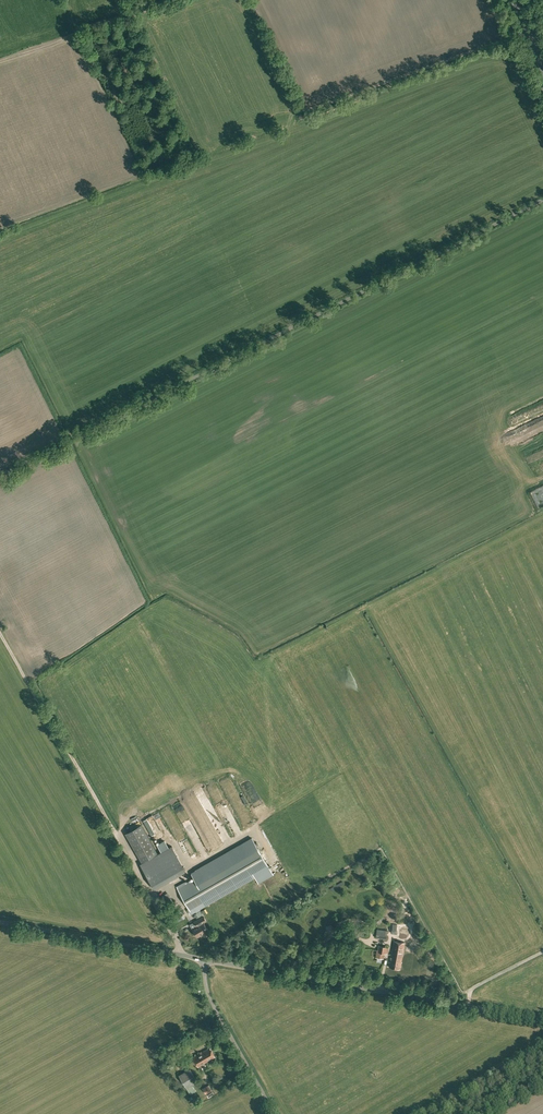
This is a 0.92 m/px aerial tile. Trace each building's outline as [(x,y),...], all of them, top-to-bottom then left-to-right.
[(205,807),(211,804),(207,796),(205,793),(200,795),(205,807)] [(191,807),(197,816),(203,813),(197,803),(191,807)] [(180,812),(186,818),(185,820),(188,822),(192,817),(183,809),(180,812)] [(164,815),(167,822),(172,819),(177,829),(181,827),(174,810),(164,815)] [(204,813),(197,818),(200,823),(207,819),(204,813)] [(141,862),(157,853),(140,825),(125,834),(141,862)] [(192,872),(196,878),(178,888),(192,913),(255,877),(258,883),(273,875),(256,844),(253,838),(192,872)] [(182,843),(188,855),(192,853),(193,855),(191,856),(193,859),(196,857),(197,859),(198,859),(190,839),(182,843)] [(162,852),(140,864),(143,869),(155,889),(180,874),(185,871),(173,851),(171,846),(169,848),(165,841),(158,845),(162,852)] [(165,905),(174,901),(171,895),(162,900),(165,905)] [(209,933),(207,930),(208,930),(203,922),(206,921),(204,916),(197,920),(199,925),(191,929),(193,933),(195,932),(198,936),(203,933),(205,935),(209,933)] [(386,939),(387,930),(377,929),(376,937),(386,939)] [(400,969),(405,942),(394,940),(389,967),(400,969)] [(388,954),(389,947),(378,945),(378,950),(377,950),(376,957),(384,959),(384,953),(388,954)] [(198,1067),(215,1057),(210,1047),(193,1057),(198,1067)] [(190,1094),(196,1091),(193,1086),(199,1082),(190,1068),(179,1075),(190,1094)] [(206,1094),(212,1090),(208,1084),(202,1088),(206,1094)]
